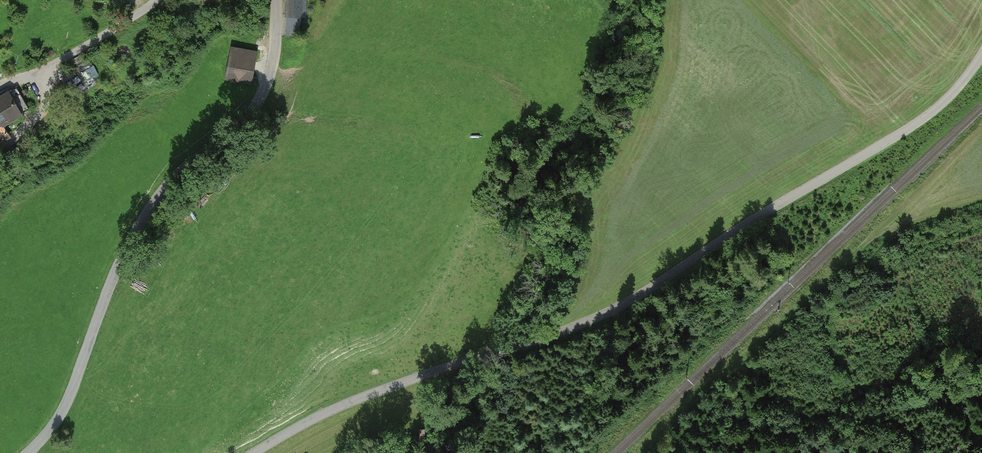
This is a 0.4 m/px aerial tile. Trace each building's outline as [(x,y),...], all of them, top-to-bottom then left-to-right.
[(288,16),(310,16),(310,0),(287,0),(288,16)] [(288,27),(288,34),(304,34),(304,17),(302,17),(302,27),(288,27)] [(260,53),(233,48),(227,81),(254,86),(260,53)] [(13,142),(7,127),(29,113),(12,84),(0,91),(0,148),(13,142)]
